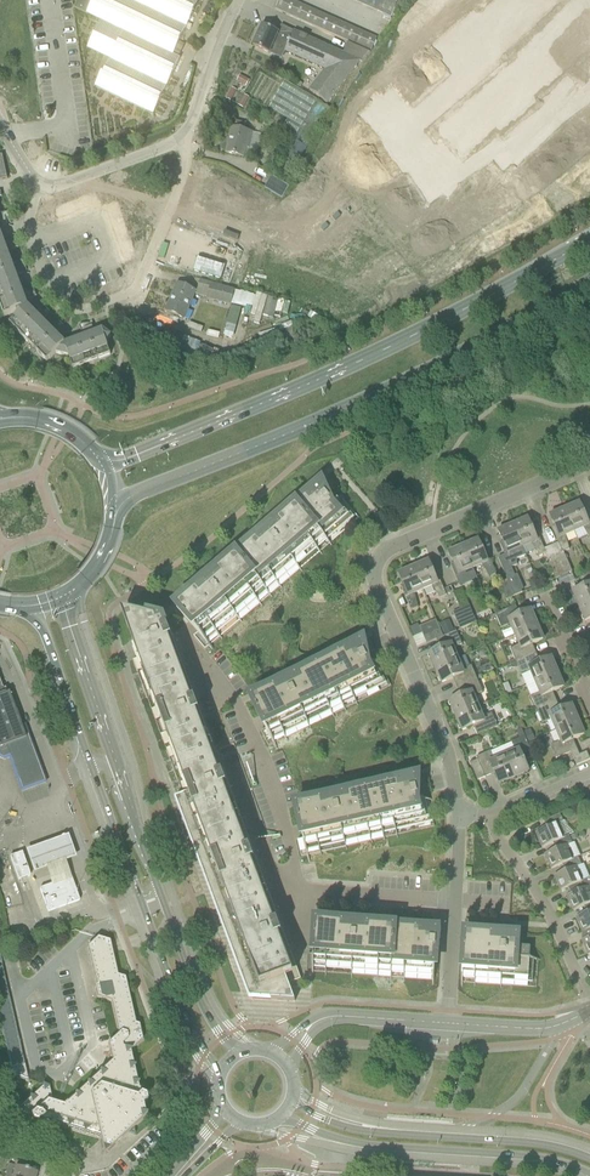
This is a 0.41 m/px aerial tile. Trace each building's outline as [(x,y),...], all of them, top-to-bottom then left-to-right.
[(75,10),(88,16),(123,33),(109,60),(96,89),(153,116),(180,59),(173,56),(200,0),(79,0),(75,10)] [(290,0),(279,0),(275,9),(371,52),(377,39),(290,0)] [(391,17),(392,15),(397,17),(405,0),(352,0),(391,17)] [(437,45),(451,61),(448,64),(459,78),(494,48),(497,52),(558,0),(498,0),(476,19),(473,15),(437,45)] [(343,53),(292,30),(281,25),(277,33),(262,26),(253,46),(269,54),(274,44),(286,50),(285,52),(325,70),(308,90),(327,105),(361,62),(362,63),(370,53),(348,43),(343,53)] [(240,75),(236,82),(243,85),(246,79),(240,75)] [(285,82),(269,109),(271,111),(275,113),(288,120),(284,127),(297,135),(283,157),(297,164),(305,148),(308,150),(332,110),(285,82)] [(570,83),(490,152),(503,167),(513,158),(515,161),(586,101),(570,83)] [(391,90),(362,115),(388,146),(385,149),(430,201),(442,190),(445,194),(455,185),(447,175),(454,169),(418,128),(422,125),(391,90)] [(244,95),(238,106),(242,108),(248,98),(244,95)] [(271,111),(267,117),(271,120),(275,113),(271,111)] [(232,129),(226,154),(238,156),(244,157),(246,148),(249,149),(253,132),(244,130),(246,124),(235,122),(233,129),(232,129)] [(246,124),(244,130),(253,132),(254,128),(246,124)] [(273,174),(264,188),(282,198),(290,185),(273,174)] [(94,209),(101,207),(96,192),(88,194),(94,209)] [(86,212),(94,209),(88,194),(81,197),(86,212)] [(79,215),(86,212),(81,197),(74,200),(79,215)] [(72,217),(79,215),(74,200),(66,202),(72,217)] [(104,214),(118,208),(116,201),(101,207),(104,214)] [(65,220),(72,217),(66,202),(59,205),(65,220)] [(58,222),(65,220),(59,205),(53,207),(58,222)] [(106,221),(121,215),(118,208),(104,214),(106,221)] [(109,228),(124,222),(121,215),(106,221),(109,228)] [(111,235),(126,229),(124,222),(109,228),(111,235)] [(114,242),(129,236),(126,229),(111,235),(114,242)] [(3,241),(0,234),(0,262),(9,258),(7,252),(14,249),(10,238),(3,241)] [(117,249),(131,244),(129,236),(114,242),(117,249)] [(119,256),(134,251),(131,244),(117,249),(119,256)] [(122,263),(137,258),(134,251),(119,256),(122,263)] [(12,265),(9,258),(0,262),(0,290),(18,283),(16,277),(23,274),(19,262),(12,265)] [(231,305),(235,290),(200,281),(197,292),(177,284),(166,311),(185,320),(195,295),(206,298),(206,299),(231,306),(231,305)] [(21,290),(18,283),(0,290),(0,305),(4,317),(17,312),(27,308),(25,301),(32,299),(28,287),(21,290)] [(253,307),(256,296),(235,290),(231,305),(246,309),(247,306),(253,307)] [(273,314),(285,313),(284,301),(272,301),(273,314)] [(41,322),(47,316),(38,307),(32,313),(27,308),(17,312),(18,316),(9,325),(28,344),(46,327),(41,322)] [(60,340),(65,335),(56,326),(51,331),(46,327),(28,344),(47,363),(56,354),(62,356),(64,345),(60,340)] [(102,331),(95,334),(92,326),(80,331),(83,338),(77,340),(86,364),(110,355),(106,343),(110,337),(102,331)] [(73,369),(86,364),(77,340),(64,345),(62,356),(68,357),(73,369)] [(328,491),(325,487),(320,482),(310,491),(175,607),(180,613),(198,633),(193,637),(205,650),(209,647),(213,651),(214,650),(210,646),(359,519),(341,498),(345,495),(344,494),(333,503),(325,493),(328,491)] [(584,514),(579,504),(564,510),(574,533),(578,540),(587,537),(589,540),(589,520),(587,513),(584,514)] [(565,537),(574,533),(564,510),(550,516),(554,527),(551,528),(562,553),(569,550),(565,537)] [(535,528),(532,530),(527,520),(512,526),(523,549),(532,546),(538,556),(545,553),(535,528)] [(505,556),(497,559),(506,580),(514,576),(511,568),(517,565),(515,560),(526,556),(523,549),(512,526),(498,532),(503,542),(499,544),(504,555),(505,556)] [(486,550),(482,551),(478,541),(463,547),(473,570),(482,567),(488,577),(496,574),(486,550)] [(463,547),(449,553),(453,563),(450,565),(455,576),(460,588),(477,580),(473,570),(463,547)] [(563,575),(571,572),(564,556),(557,560),(563,575)] [(555,579),(563,575),(557,560),(548,563),(555,579)] [(436,571),(433,572),(428,562),(413,569),(423,592),(432,587),(439,599),(446,596),(436,571)] [(414,596),(423,592),(413,569),(399,575),(403,585),(400,586),(411,611),(418,608),(414,596)] [(580,578),(584,588),(573,592),(579,607),(589,602),(589,574),(580,578)] [(514,576),(506,580),(513,597),(521,593),(520,591),(523,590),(517,575),(514,576)] [(505,600),(513,597),(506,580),(498,584),(505,600)] [(579,607),(585,622),(589,620),(589,602),(579,607)] [(468,627),(476,623),(469,606),(461,610),(468,627)] [(530,611),(519,615),(515,606),(495,615),(501,628),(508,625),(513,636),(537,626),(530,611)] [(459,630),(468,627),(461,610),(453,613),(459,630)] [(155,619),(123,612),(121,612),(138,659),(133,661),(183,796),(175,799),(249,998),(271,1000),(295,1001),(288,984),(301,979),(236,805),(231,806),(227,795),(232,793),(222,768),(217,770),(205,736),(207,735),(199,714),(183,671),(167,627),(164,619),(155,617),(155,619)] [(448,620),(439,624),(444,635),(453,631),(448,620)] [(416,648),(436,640),(442,637),(435,621),(419,627),(422,634),(412,638),(416,648)] [(532,645),(543,640),(537,626),(513,636),(517,647),(510,650),(515,663),(536,654),(532,645)] [(454,648),(462,645),(456,631),(442,637),(436,640),(440,649),(429,654),(435,669),(458,659),(454,648)] [(368,652),(365,647),(362,642),(250,698),(254,705),(266,729),(261,732),(269,748),(274,745),(276,751),(278,750),(275,744),(390,686),(378,662),(382,660),(382,659),(370,665),(364,654),(368,652)] [(551,659),(540,663),(536,654),(515,663),(511,665),(512,669),(518,668),(521,676),(522,676),(526,686),(534,683),(557,673),(551,659)] [(471,666),(463,670),(458,659),(435,669),(442,683),(453,679),(456,688),(482,677),(481,674),(475,677),(471,666)] [(531,697),(530,697),(536,710),(556,701),(553,693),(564,688),(557,673),(534,683),(539,694),(531,697)] [(477,681),(483,679),(482,677),(456,688),(460,697),(449,702),(456,717),(478,707),(474,696),(482,693),(477,681)] [(21,728),(6,688),(2,689),(0,690),(0,760),(3,761),(9,759),(21,791),(45,783),(24,726),(21,728)] [(571,706),(560,711),(556,701),(536,710),(541,723),(550,720),(555,731),(578,721),(571,706)] [(492,714),(483,718),(478,707),(456,717),(462,731),(473,726),(477,736),(497,727),(492,714)] [(573,740),(584,735),(578,721),(555,731),(559,741),(551,745),(557,758),(570,752),(576,766),(589,760),(586,752),(579,755),(573,740)] [(514,752),(504,756),(514,778),(529,772),(524,761),(533,757),(532,753),(529,746),(528,745),(527,742),(525,737),(523,733),(522,729),(517,731),(519,739),(511,743),(514,752)] [(529,730),(523,733),(525,737),(527,742),(534,740),(529,730)] [(534,742),(528,745),(529,746),(532,753),(538,750),(534,742)] [(477,761),(469,764),(477,781),(494,774),(499,785),(514,778),(504,756),(493,760),(490,752),(476,757),(477,761)] [(420,788),(419,783),(417,777),(295,805),(303,839),(297,840),(301,858),(307,856),(308,862),(309,862),(308,856),(434,827),(428,801),(432,800),(431,798),(419,801),(416,789),(420,788)] [(558,824),(563,822),(559,814),(543,821),(546,828),(535,833),(541,847),(564,837),(558,824)] [(68,833),(26,847),(34,870),(46,866),(53,884),(71,878),(64,859),(76,855),(68,833)] [(573,842),(579,839),(577,834),(570,836),(573,842)] [(568,844),(572,843),(569,835),(564,837),(541,847),(542,848),(553,843),(556,850),(544,855),(550,869),(578,857),(585,854),(574,859),(568,844)] [(25,878),(30,876),(21,853),(17,854),(10,857),(18,880),(25,878)] [(578,857),(550,869),(551,869),(562,865),(565,871),(554,876),(560,890),(589,878),(584,864),(581,865),(578,857)] [(47,912),(79,901),(71,878),(53,884),(39,889),(47,912)] [(560,890),(560,891),(567,888),(570,895),(566,896),(572,910),(589,903),(589,878),(560,890)] [(572,910),(573,911),(584,906),(587,913),(576,918),(582,932),(589,928),(589,903),(572,910)] [(432,928),(315,920),(315,922),(313,955),(307,955),(306,972),(312,973),(311,979),(313,979),(313,973),(432,981),(432,987),(433,987),(436,941),(440,941),(440,935),(441,936),(441,929),(432,928)] [(518,934),(497,933),(464,930),(461,983),(536,988),(538,961),(542,961),(542,960),(529,959),(530,948),(517,947),(518,940),(518,934)] [(581,941),(587,955),(589,954),(589,937),(581,941)] [(111,949),(109,942),(97,939),(87,947),(90,959),(96,986),(94,987),(97,997),(111,1002),(119,1034),(107,1045),(112,1061),(62,1106),(52,1103),(48,1087),(43,1085),(17,1108),(19,1114),(30,1118),(31,1123),(37,1124),(40,1121),(100,1139),(103,1156),(128,1133),(135,1135),(133,1129),(145,1118),(142,1106),(146,1102),(145,1097),(140,1095),(130,1052),(142,1041),(138,1026),(135,1025),(124,979),(117,977),(111,949)] [(3,972),(2,966),(0,968),(0,1025),(9,1067),(8,1068),(10,1076),(28,1082),(3,972)] [(461,1103),(469,1086),(465,1085),(457,1102),(461,1103)] [(5,1175),(35,1175),(36,1174),(21,1169),(23,1164),(15,1161),(13,1166),(8,1165),(5,1175)]
